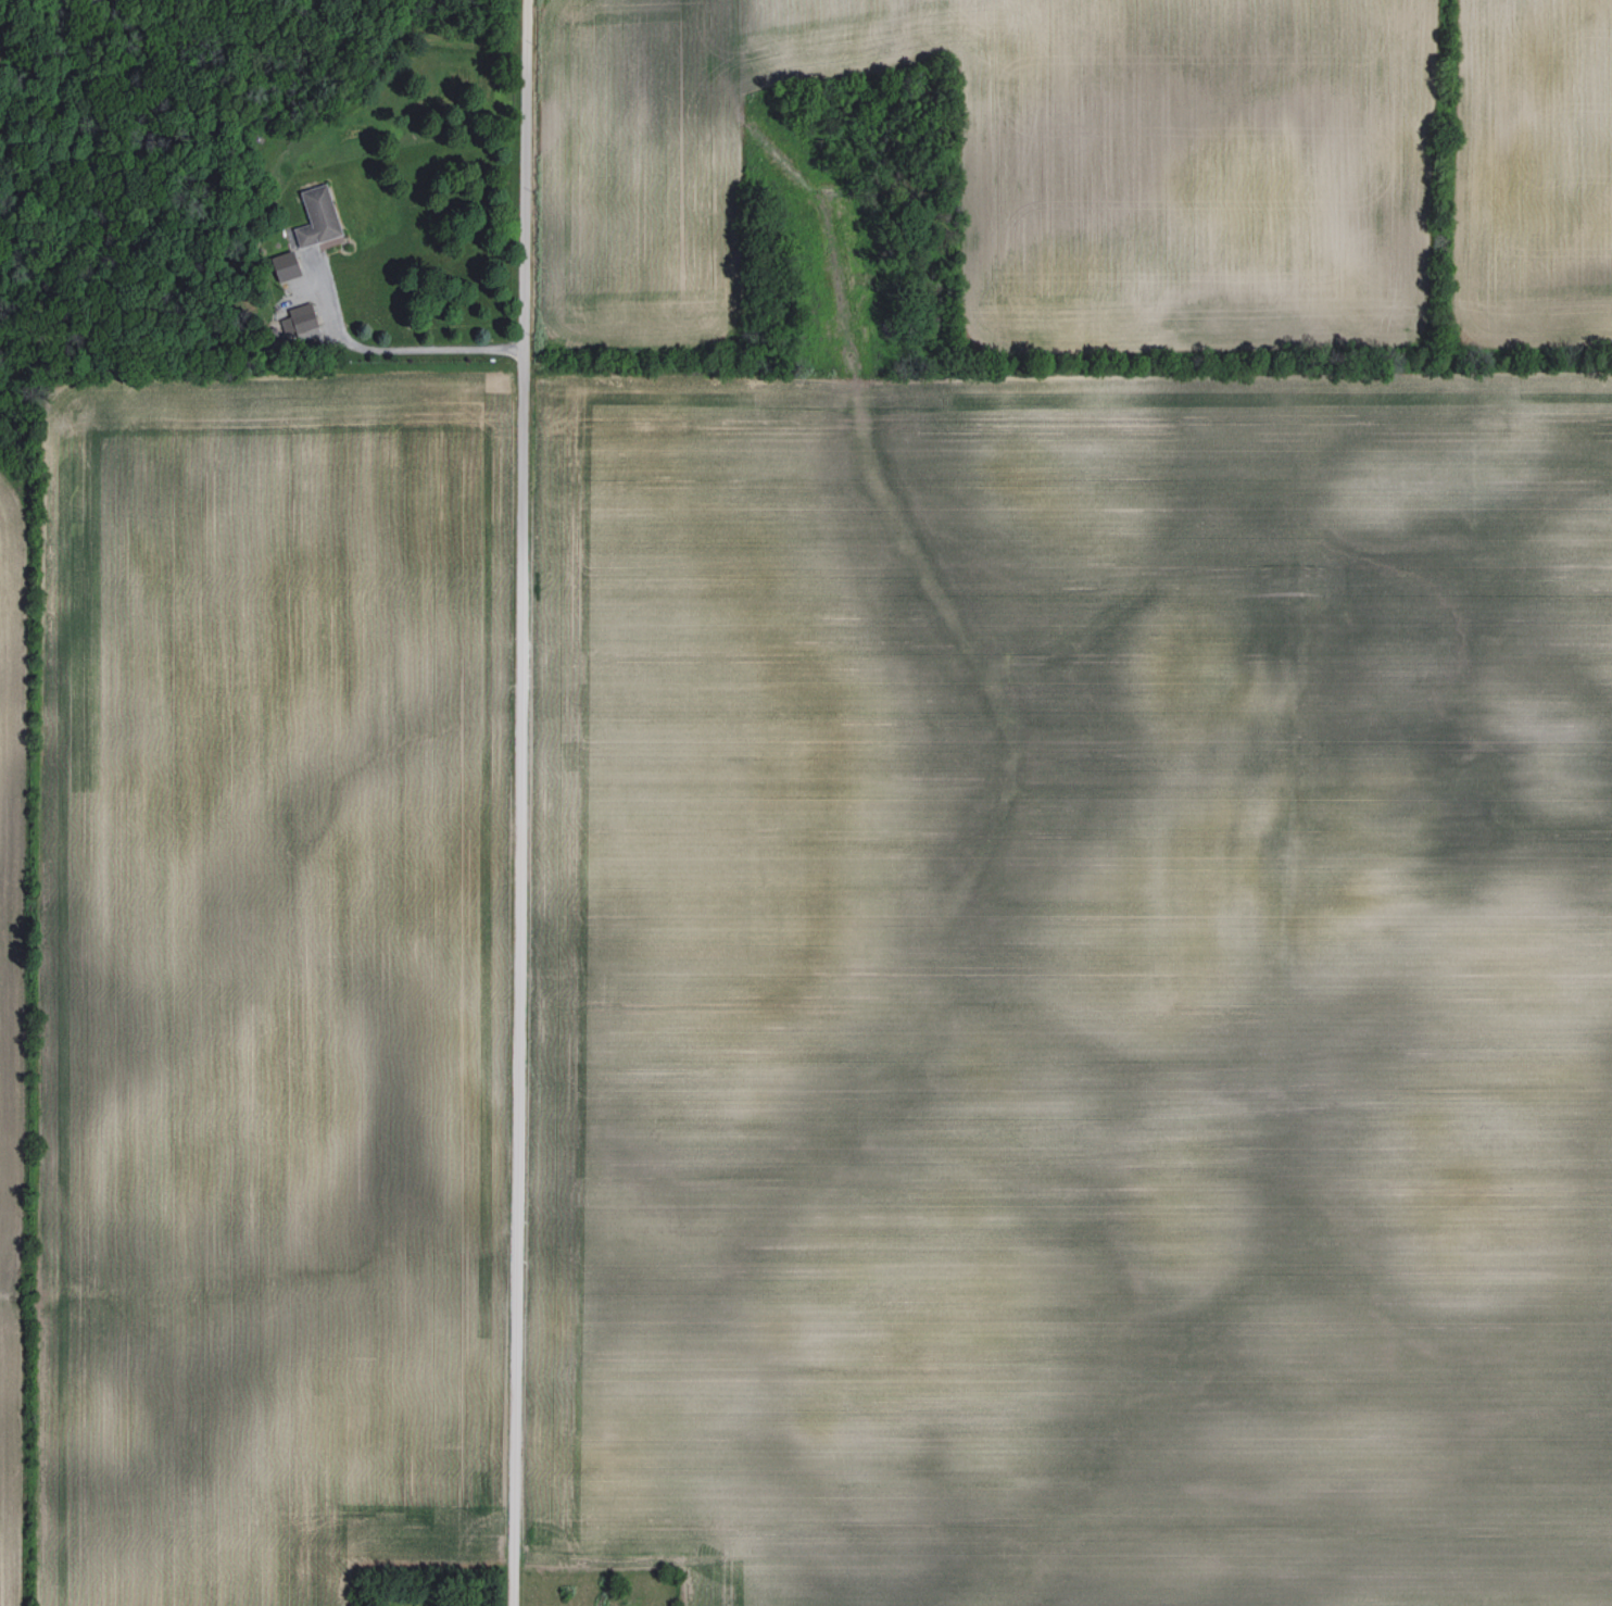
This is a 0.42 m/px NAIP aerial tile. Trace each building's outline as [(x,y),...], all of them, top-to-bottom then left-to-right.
[(339,233),(322,183),(296,191),(307,223),(290,228),(297,248),(339,233)] [(267,258),(275,282),(296,274),(288,250),(267,258)] [(285,309),(287,316),(277,320),(282,333),(292,329),(297,341),(318,333),(307,301),(285,309)]
